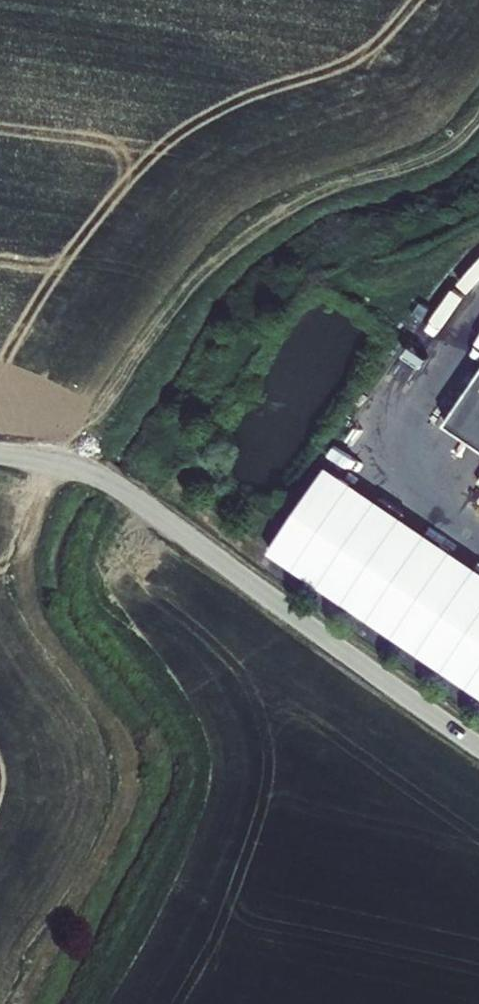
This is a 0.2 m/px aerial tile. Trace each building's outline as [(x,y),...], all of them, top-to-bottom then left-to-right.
[(447,426),(478,447),(478,378),(447,426)] [(326,467),(266,554),(478,698),(478,570),(326,467)]
